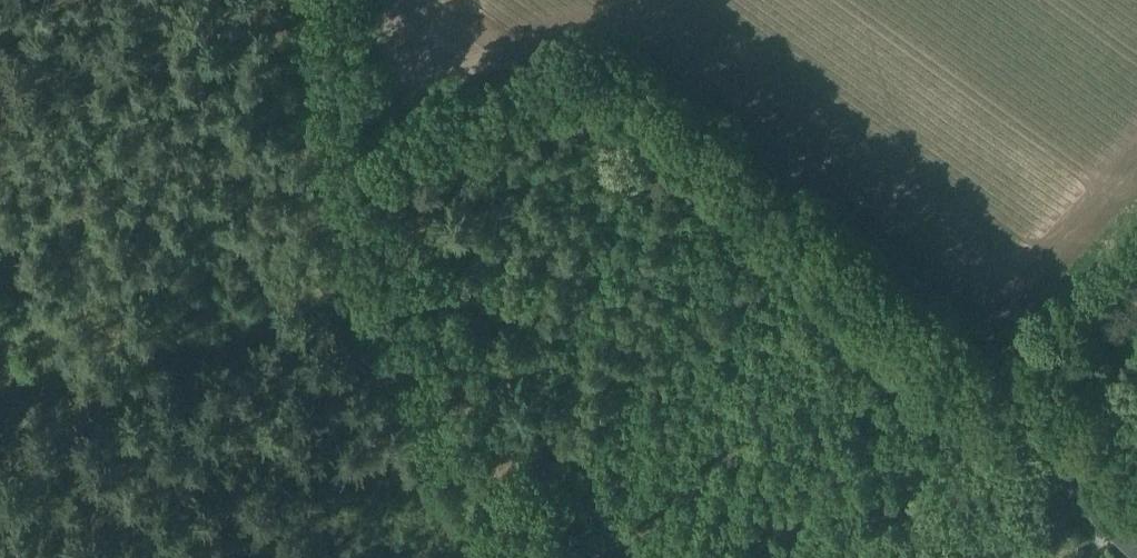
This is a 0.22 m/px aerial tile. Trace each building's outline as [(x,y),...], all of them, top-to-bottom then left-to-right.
[(1133,512),(1111,535),(1136,557),(1136,516),(1133,512)]
